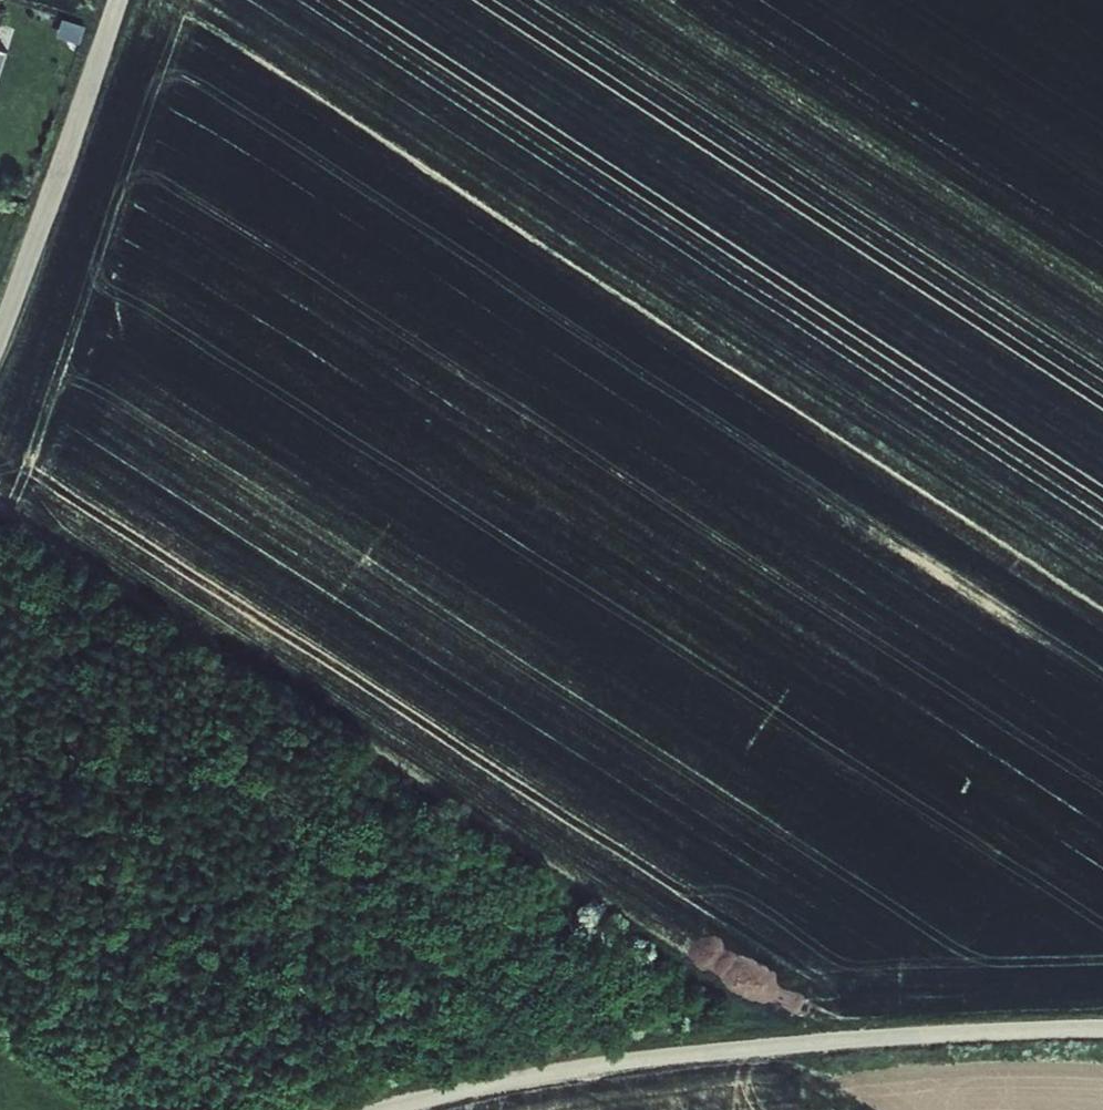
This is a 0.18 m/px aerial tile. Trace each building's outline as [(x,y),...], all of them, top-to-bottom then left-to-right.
[(79,43),(84,27),(68,21),(63,37),(79,43)]
